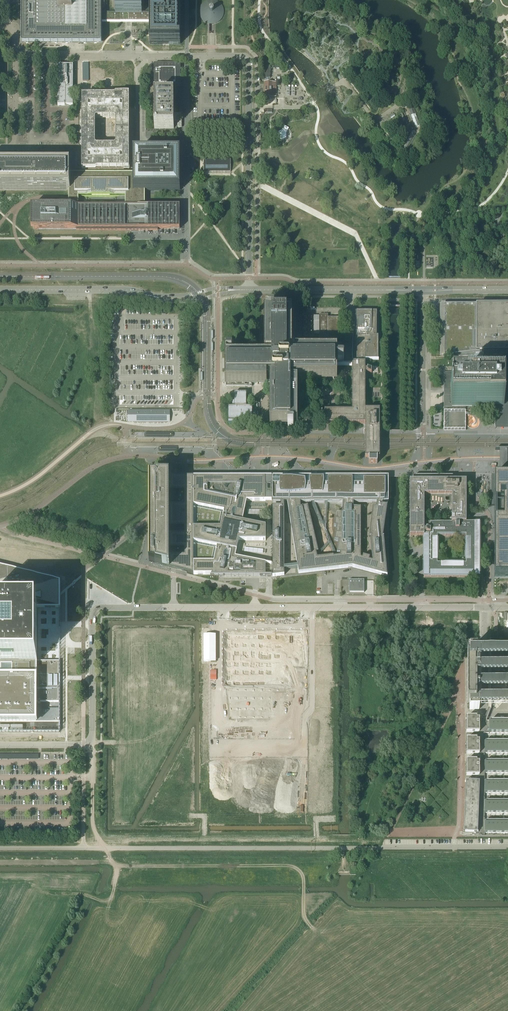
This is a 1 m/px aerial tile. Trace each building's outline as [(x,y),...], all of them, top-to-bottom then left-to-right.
[(102,20),(102,16),(99,15),(99,13),(102,13),(102,0),(21,0),(21,43),(22,43),(26,43),(85,43),(102,43),(102,20)] [(120,20),(121,20),(122,21),(123,21),(124,20),(125,20),(127,20),(127,21),(128,22),(129,22),(130,21),(130,20),(132,20),(135,20),(136,20),(136,19),(137,19),(138,20),(139,20),(140,20),(141,20),(142,20),(143,20),(144,20),(144,19),(145,19),(146,19),(146,20),(147,21),(148,21),(148,20),(149,20),(151,20),(151,13),(142,13),(142,0),(115,0),(115,13),(102,13),(99,13),(99,15),(102,16),(102,20),(104,20),(105,20),(106,21),(107,21),(107,20),(108,20),(109,20),(110,21),(111,21),(112,21),(113,21),(113,20),(114,20),(115,20),(116,20),(116,21),(117,21),(119,20),(120,20)] [(151,20),(151,44),(180,44),(180,0),(153,0),(153,13),(151,13),(151,20)] [(208,23),(209,23),(210,23),(211,23),(212,23),(213,23),(214,23),(215,23),(216,23),(217,22),(218,22),(218,21),(219,20),(220,20),(220,19),(221,18),(222,17),(222,16),(223,15),(223,14),(223,13),(223,12),(223,11),(223,10),(223,9),(222,8),(222,7),(222,6),(221,6),(221,5),(220,4),(219,3),(218,3),(217,2),(216,1),(215,1),(214,1),(213,1),(212,0),(211,0),(210,1),(209,1),(208,1),(207,1),(206,2),(205,2),(205,3),(204,3),(203,4),(203,5),(202,5),(201,6),(201,7),(201,8),(200,9),(200,10),(200,11),(200,12),(200,13),(200,14),(200,15),(201,16),(201,17),(202,18),(202,19),(203,20),(204,21),(205,21),(206,22),(207,22),(208,23)] [(322,45),(321,45),(328,55),(329,54),(324,46),(327,44),(330,42),(326,37),(320,41),(315,36),(314,36),(319,42),(320,44),(322,45)] [(161,96),(161,90),(161,89),(174,89),(180,89),(180,64),(154,64),(154,66),(153,66),(153,72),(154,72),(154,89),(156,89),(156,96),(154,96),(154,128),(174,128),(174,120),(177,119),(177,118),(177,117),(177,116),(176,116),(176,114),(174,114),(174,96),(161,96)] [(73,105),(73,65),(58,65),(58,105),(73,105)] [(281,66),(264,66),(264,78),(270,78),(270,69),(281,68),(281,66)] [(131,67),(116,67),(116,91),(122,91),(122,94),(131,94),(131,67)] [(264,82),(264,98),(268,98),(272,98),(272,96),(276,96),(276,82),(270,82),(264,82)] [(286,87),(286,95),(295,96),(296,87),(286,87)] [(89,96),(82,96),(82,105),(82,146),(82,158),(82,161),(82,163),(82,165),(82,171),(92,171),(129,171),(129,154),(129,144),(129,108),(129,105),(129,96),(114,96),(93,96),(89,96)] [(420,125),(414,110),(409,112),(415,127),(420,125)] [(396,144),(392,138),(398,134),(394,128),(388,132),(382,125),(381,126),(388,135),(390,137),(395,145),(396,144)] [(40,146),(40,156),(65,156),(65,146),(40,146)] [(134,169),(134,174),(134,190),(145,190),(179,190),(179,183),(179,154),(146,154),(134,154),(134,169)] [(204,166),(204,172),(230,172),(230,160),(204,160),(204,166)] [(69,190),(70,190),(70,174),(70,166),(35,166),(35,164),(28,164),(28,165),(27,165),(26,165),(26,164),(24,164),(24,165),(20,165),(20,164),(13,164),(12,164),(12,166),(0,166),(0,190),(69,190)] [(69,200),(69,207),(79,207),(79,200),(79,197),(125,197),(125,200),(125,207),(131,207),(144,207),(145,207),(145,190),(134,190),(134,174),(131,174),(74,174),(72,174),(72,190),(70,190),(69,190),(69,200)] [(180,207),(145,207),(144,207),(131,207),(125,207),(79,207),(69,207),(31,207),(31,230),(35,230),(76,230),(76,231),(131,232),(134,232),(158,232),(158,230),(180,230),(180,207)] [(440,306),(439,354),(440,354),(454,354),(493,354),(506,354),(507,354),(507,321),(486,321),(486,306),(440,306)] [(372,312),(372,311),(365,311),(365,312),(355,312),(355,319),(355,321),(354,322),(354,325),(354,328),(354,330),(353,336),(352,338),(352,340),(352,343),(352,345),(352,360),(359,360),(361,360),(378,360),(379,360),(379,336),(379,312),(372,312)] [(271,383),(271,419),(271,424),(280,424),(282,424),(296,424),(296,422),(300,422),(300,407),(296,407),(296,384),(295,384),(295,379),(336,379),(336,370),(337,370),(337,368),(336,368),(336,364),(336,363),(336,360),(336,354),(295,354),(295,355),(291,355),(291,314),(288,314),(288,313),(280,313),(280,314),(266,314),(266,355),(267,355),(267,359),(226,359),(226,368),(225,368),(225,370),(226,370),(226,384),(266,384),(266,383),(269,383),(271,383)] [(319,315),(319,317),(319,338),(328,338),(328,340),(339,340),(339,318),(328,318),(328,315),(319,315)] [(303,336),(308,336),(314,336),(314,316),(303,316),(303,336)] [(352,363),(352,364),(352,368),(352,411),(324,411),(324,413),(318,413),(318,417),(324,417),(324,424),(365,424),(365,432),(365,440),(365,448),(365,450),(365,451),(365,459),(369,459),(369,464),(377,463),(377,459),(379,459),(379,450),(379,448),(379,440),(379,434),(379,432),(379,431),(379,411),(365,411),(365,373),(371,373),(372,369),(365,370),(365,363),(361,363),(359,363),(352,363)] [(496,407),(496,429),(502,429),(507,429),(507,363),(504,363),(496,363),(496,364),(495,364),(496,364),(495,381),(495,384),(484,384),(484,382),(463,382),(463,384),(459,384),(452,384),(452,385),(451,385),(451,391),(446,391),(446,413),(461,413),(461,405),(465,405),(465,407),(496,407)] [(446,372),(446,391),(451,391),(451,385),(452,385),(452,384),(459,384),(459,382),(461,382),(461,373),(446,372)] [(232,407),(228,407),(228,421),(228,423),(232,424),(234,423),(243,423),(243,421),(252,421),(252,417),(257,417),(257,415),(257,411),(257,409),(253,409),(252,409),(252,407),(246,407),(246,397),(246,393),(238,393),(236,393),(235,393),(234,393),(234,400),(232,400),(232,407)] [(134,412),(134,414),(134,421),(134,422),(146,422),(164,422),(167,422),(167,419),(167,414),(167,411),(166,411),(134,411),(134,412)] [(461,429),(461,413),(446,413),(446,429),(461,429)] [(303,476),(273,476),(273,477),(268,477),(265,477),(265,476),(229,476),(178,476),(177,476),(174,476),(165,477),(149,476),(149,477),(149,491),(149,503),(149,514),(149,563),(174,569),(187,573),(194,574),(211,574),(211,576),(210,576),(265,576),(266,563),(235,557),(239,541),(266,540),(266,536),(266,526),(242,522),(246,501),(266,501),(269,501),(272,501),(273,501),(273,503),(281,503),(281,506),(273,506),(273,576),(284,575),(284,570),(298,568),(299,573),(352,567),(387,576),(383,537),(382,537),(387,506),(382,505),(382,503),(388,503),(389,476),(308,476),(308,475),(307,475),(307,474),(306,474),(305,474),(304,475),(303,475),(303,476)] [(507,539),(507,477),(499,477),(491,477),(491,482),(491,491),(504,491),(504,499),(504,507),(504,515),(504,523),(504,531),(504,539),(507,539)] [(491,491),(491,499),(504,499),(504,491),(491,491)] [(491,507),(494,507),(504,507),(504,499),(491,499),(491,507)] [(494,507),(494,515),(504,515),(504,507),(494,507)] [(494,515),(494,523),(504,523),(504,515),(494,515)] [(466,523),(451,523),(424,523),(424,537),(424,544),(424,550),(424,569),(424,577),(426,577),(479,577),(479,535),(479,531),(479,524),(478,524),(466,523)] [(494,523),(494,531),(504,531),(504,523),(494,523)] [(494,531),(494,539),(504,539),(504,531),(494,531)] [(0,534),(0,547),(14,551),(17,539),(0,534)] [(504,539),(494,539),(494,577),(507,577),(507,539),(504,539)] [(38,660),(38,608),(59,608),(59,581),(0,567),(0,721),(38,721),(38,702),(59,702),(59,660),(38,660)] [(364,580),(349,580),(349,592),(364,592),(364,580)] [(229,636),(229,639),(229,683),(229,690),(231,718),(270,718),(270,691),(286,691),(286,663),(302,663),(299,636),(229,636)] [(488,655),(484,655),(479,655),(476,655),(476,651),(469,651),(467,651),(467,658),(467,702),(470,702),(470,706),(470,709),(479,709),(479,706),(484,706),(487,706),(490,706),(507,706),(507,698),(501,698),(490,698),(488,698),(484,698),(479,698),(479,692),(484,692),(488,692),(490,692),(505,692),(507,692),(507,684),(506,684),(490,684),(488,684),(484,684),(479,684),(479,677),(484,677),(488,677),(490,677),(506,677),(507,677),(507,669),(504,669),(490,669),(488,669),(484,669),(479,669),(479,668),(479,663),(484,663),(488,663),(490,663),(492,663),(500,663),(507,663),(507,655),(491,655),(489,655),(488,655)] [(479,721),(479,719),(477,719),(477,717),(468,717),(467,717),(467,718),(467,732),(466,732),(479,732),(479,735),(479,739),(467,739),(467,753),(466,753),(466,754),(479,754),(479,753),(481,753),(482,753),(484,753),(486,753),(507,753),(507,741),(485,741),(485,733),(507,733),(507,721),(485,721),(480,721),(479,721)] [(484,761),(483,761),(481,761),(479,761),(479,762),(477,762),(477,761),(467,761),(467,775),(466,775),(479,776),(479,778),(479,781),(479,788),(479,835),(482,835),(482,836),(484,836),(484,835),(485,835),(485,833),(507,833),(507,821),(485,821),(485,818),(485,817),(485,813),(507,813),(507,801),(485,801),(485,797),(485,793),(507,793),(507,781),(485,781),(485,777),(485,773),(507,773),(507,761),(485,761),(484,761)] [(465,826),(465,832),(474,832),(476,782),(476,781),(465,781),(467,781),(465,826)]
